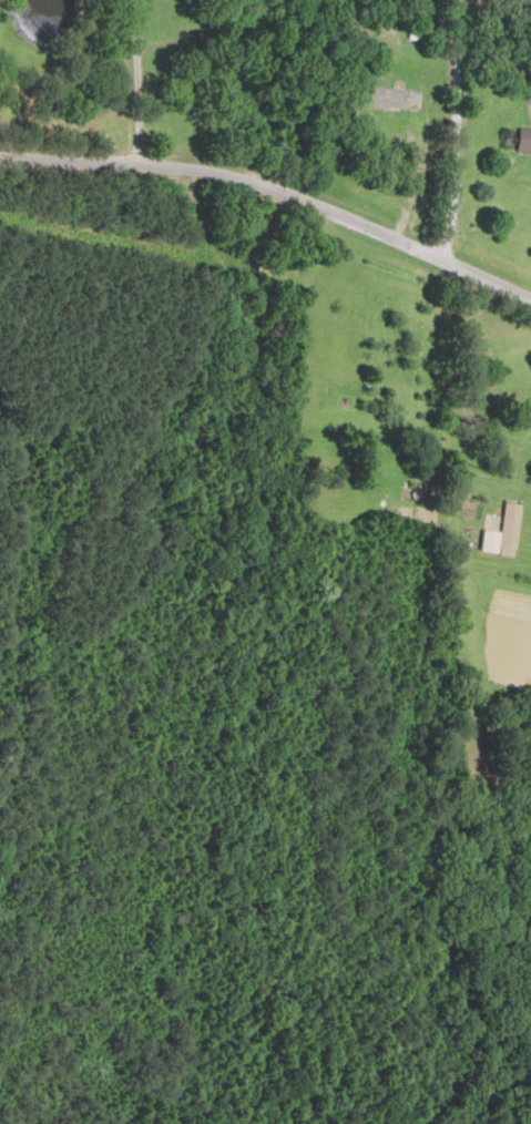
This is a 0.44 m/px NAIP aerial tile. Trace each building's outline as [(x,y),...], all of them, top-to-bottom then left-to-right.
[(530,156),(530,130),(519,130),(518,155),(530,156)] [(504,533),(487,531),(485,553),(503,555),(503,552),(518,553),(523,505),(507,504),(504,533)]
